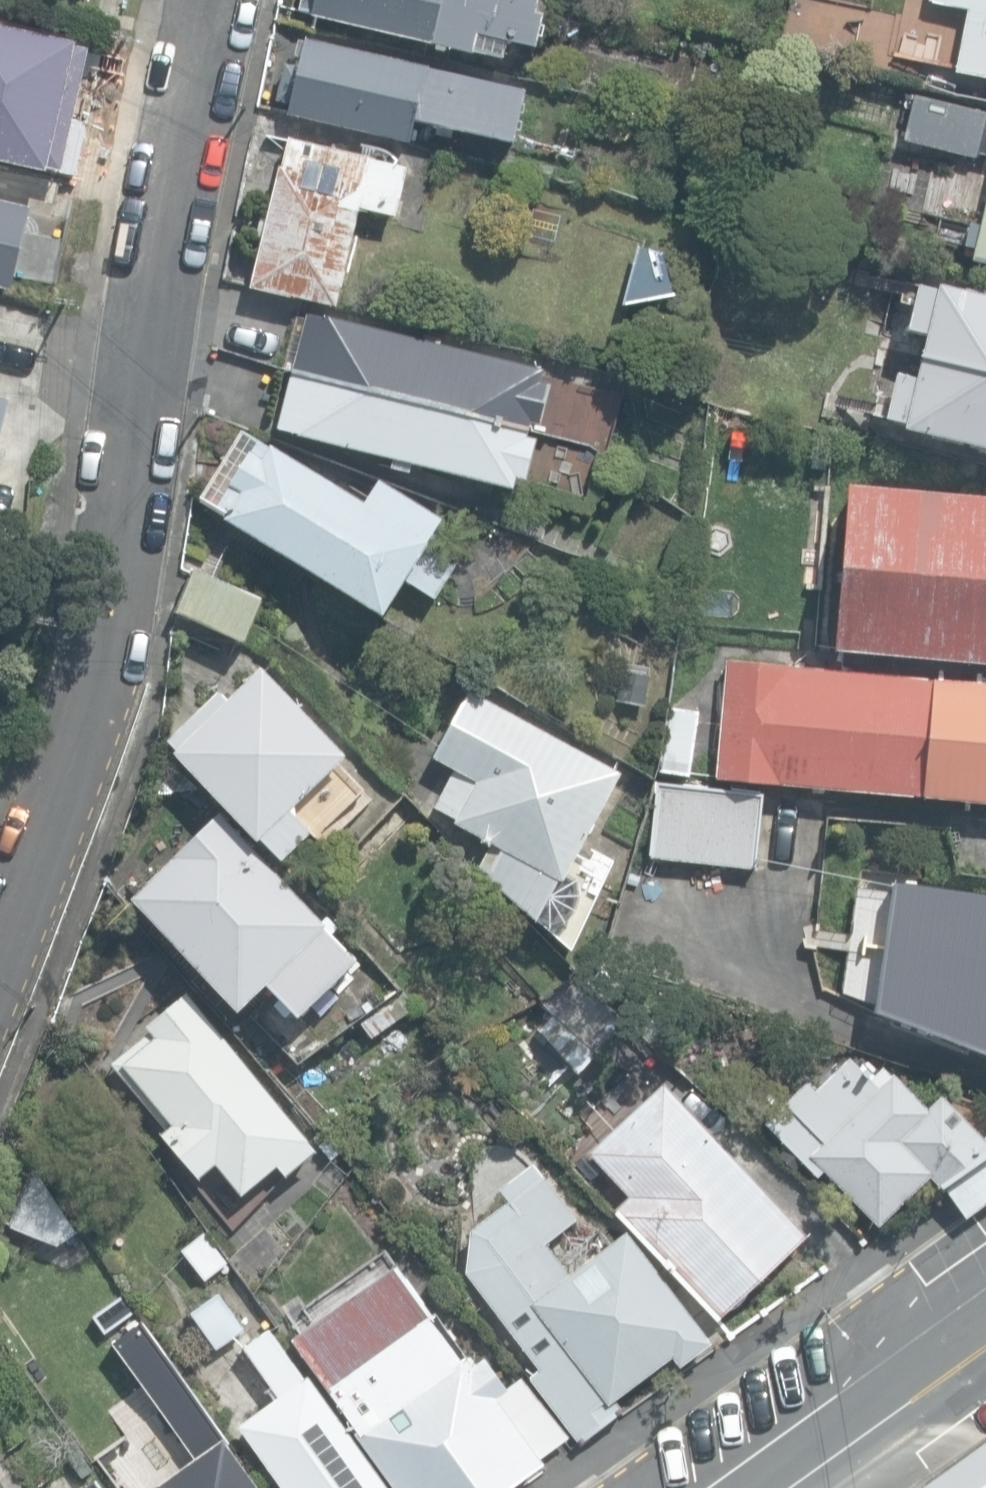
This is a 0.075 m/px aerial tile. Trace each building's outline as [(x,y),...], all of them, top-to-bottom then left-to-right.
[(505,57),(508,42),(535,48),(543,15),(534,13),(537,0),(513,0),(513,1),(510,0),(301,0),(299,10),(312,13),(312,15),(472,54),(473,50),(505,57)] [(966,2),(953,66),(985,73),(985,0),(958,0),(966,2)] [(778,49),(804,55),(810,28),(784,22),(778,49)] [(415,121),(514,144),(526,91),(306,38),(299,66),(285,63),(277,100),(291,103),(288,114),(410,143),(415,121)] [(55,181),(77,59),(65,56),(66,53),(0,40),(0,171),(55,181)] [(914,96),(903,141),(985,162),(985,114),(914,96)] [(251,286),(337,307),(360,208),(396,216),(407,167),(289,139),(282,167),(279,167),(251,286)] [(15,277),(25,233),(32,207),(0,199),(0,287),(12,290),(15,277)] [(980,225),(971,223),(965,245),(974,247),(971,261),(985,265),(985,201),(980,225)] [(25,233),(15,277),(56,285),(65,240),(25,233)] [(985,371),(985,297),(938,286),(938,289),(918,284),(907,330),(926,335),(921,356),(985,371)] [(291,370),(529,429),(530,421),(540,423),(549,384),(541,382),(544,370),(306,312),(291,370)] [(921,356),(916,378),(896,373),(885,418),(905,423),(904,429),(985,448),(985,371),(921,356)] [(527,437),(529,429),(291,370),(276,432),(513,490),(516,477),(525,479),(535,439),(527,437)] [(9,399),(0,397),(0,437),(9,399)] [(225,520),(383,617),(405,582),(434,600),(456,564),(425,545),(442,519),(379,480),(366,502),(273,444),(270,448),(241,430),(199,499),(227,516),(225,520)] [(985,662),(985,496),(850,485),(836,649),(985,662)] [(985,803),(985,683),(727,660),(716,779),(985,803)] [(260,837),(283,860),(312,832),(290,810),(346,755),(261,667),(227,700),(218,690),(167,740),(176,749),(173,752),(258,840),(260,837)] [(536,916),(549,925),(564,921),(574,909),(577,893),(574,879),(566,874),(620,772),(469,691),(433,757),(454,768),(434,806),(456,818),(453,823),(502,849),(487,877),(535,920),(536,916)] [(657,771),(688,774),(696,710),(665,706),(657,771)] [(649,856),(754,867),(761,794),(657,783),(649,856)] [(364,836),(379,850),(417,809),(402,795),(364,836)] [(266,984),(297,1016),(358,959),(219,814),(131,897),(239,1010),(266,984)] [(888,876),(875,1009),(985,1052),(985,892),(888,876)] [(537,1024),(577,1072),(626,1021),(579,976),(537,999),(550,1011),(537,1024)] [(359,1022),(371,1037),(415,1005),(404,989),(359,1022)] [(203,1173),(226,1200),(238,1190),(242,1195),(273,1170),(279,1177),(312,1150),(305,1142),(309,1139),(187,991),(145,1026),(150,1032),(112,1063),(167,1129),(163,1133),(199,1176),(203,1173)] [(878,1226),(930,1177),(943,1190),(946,1188),(965,1217),(985,1203),(985,1139),(941,1093),(928,1107),(886,1064),(870,1079),(848,1057),(815,1089),(807,1080),(763,1122),(817,1178),(824,1171),(878,1226)] [(614,1210),(717,1319),(806,1235),(663,1083),(588,1152),(629,1196),(614,1210)] [(569,1274),(546,1244),(577,1220),(543,1175),(472,1229),(466,1274),(539,1371),(529,1377),(580,1443),(621,1412),(613,1400),(671,1355),(680,1366),(712,1342),(627,1230),(569,1274)] [(181,1250),(203,1279),(226,1262),(204,1233),(181,1250)] [(394,1487),(508,1487),(544,1462),(541,1457),(569,1437),(521,1376),(507,1386),(484,1356),(473,1364),(435,1312),(431,1315),(397,1267),(294,1341),(356,1428),(353,1430),(394,1487)] [(191,1312),(217,1348),(244,1329),(218,1293),(191,1312)] [(142,1321),(112,1342),(187,1444),(177,1451),(187,1464),(154,1487),(263,1487),(142,1321)] [(308,1375),(304,1378),(268,1328),(243,1346),(271,1386),(267,1390),(273,1398),(237,1424),(283,1487),(389,1487),(308,1375)] [(919,1487),(985,1487),(985,1441),(919,1487)] [(95,1479),(82,1487),(101,1487),(95,1479)]
